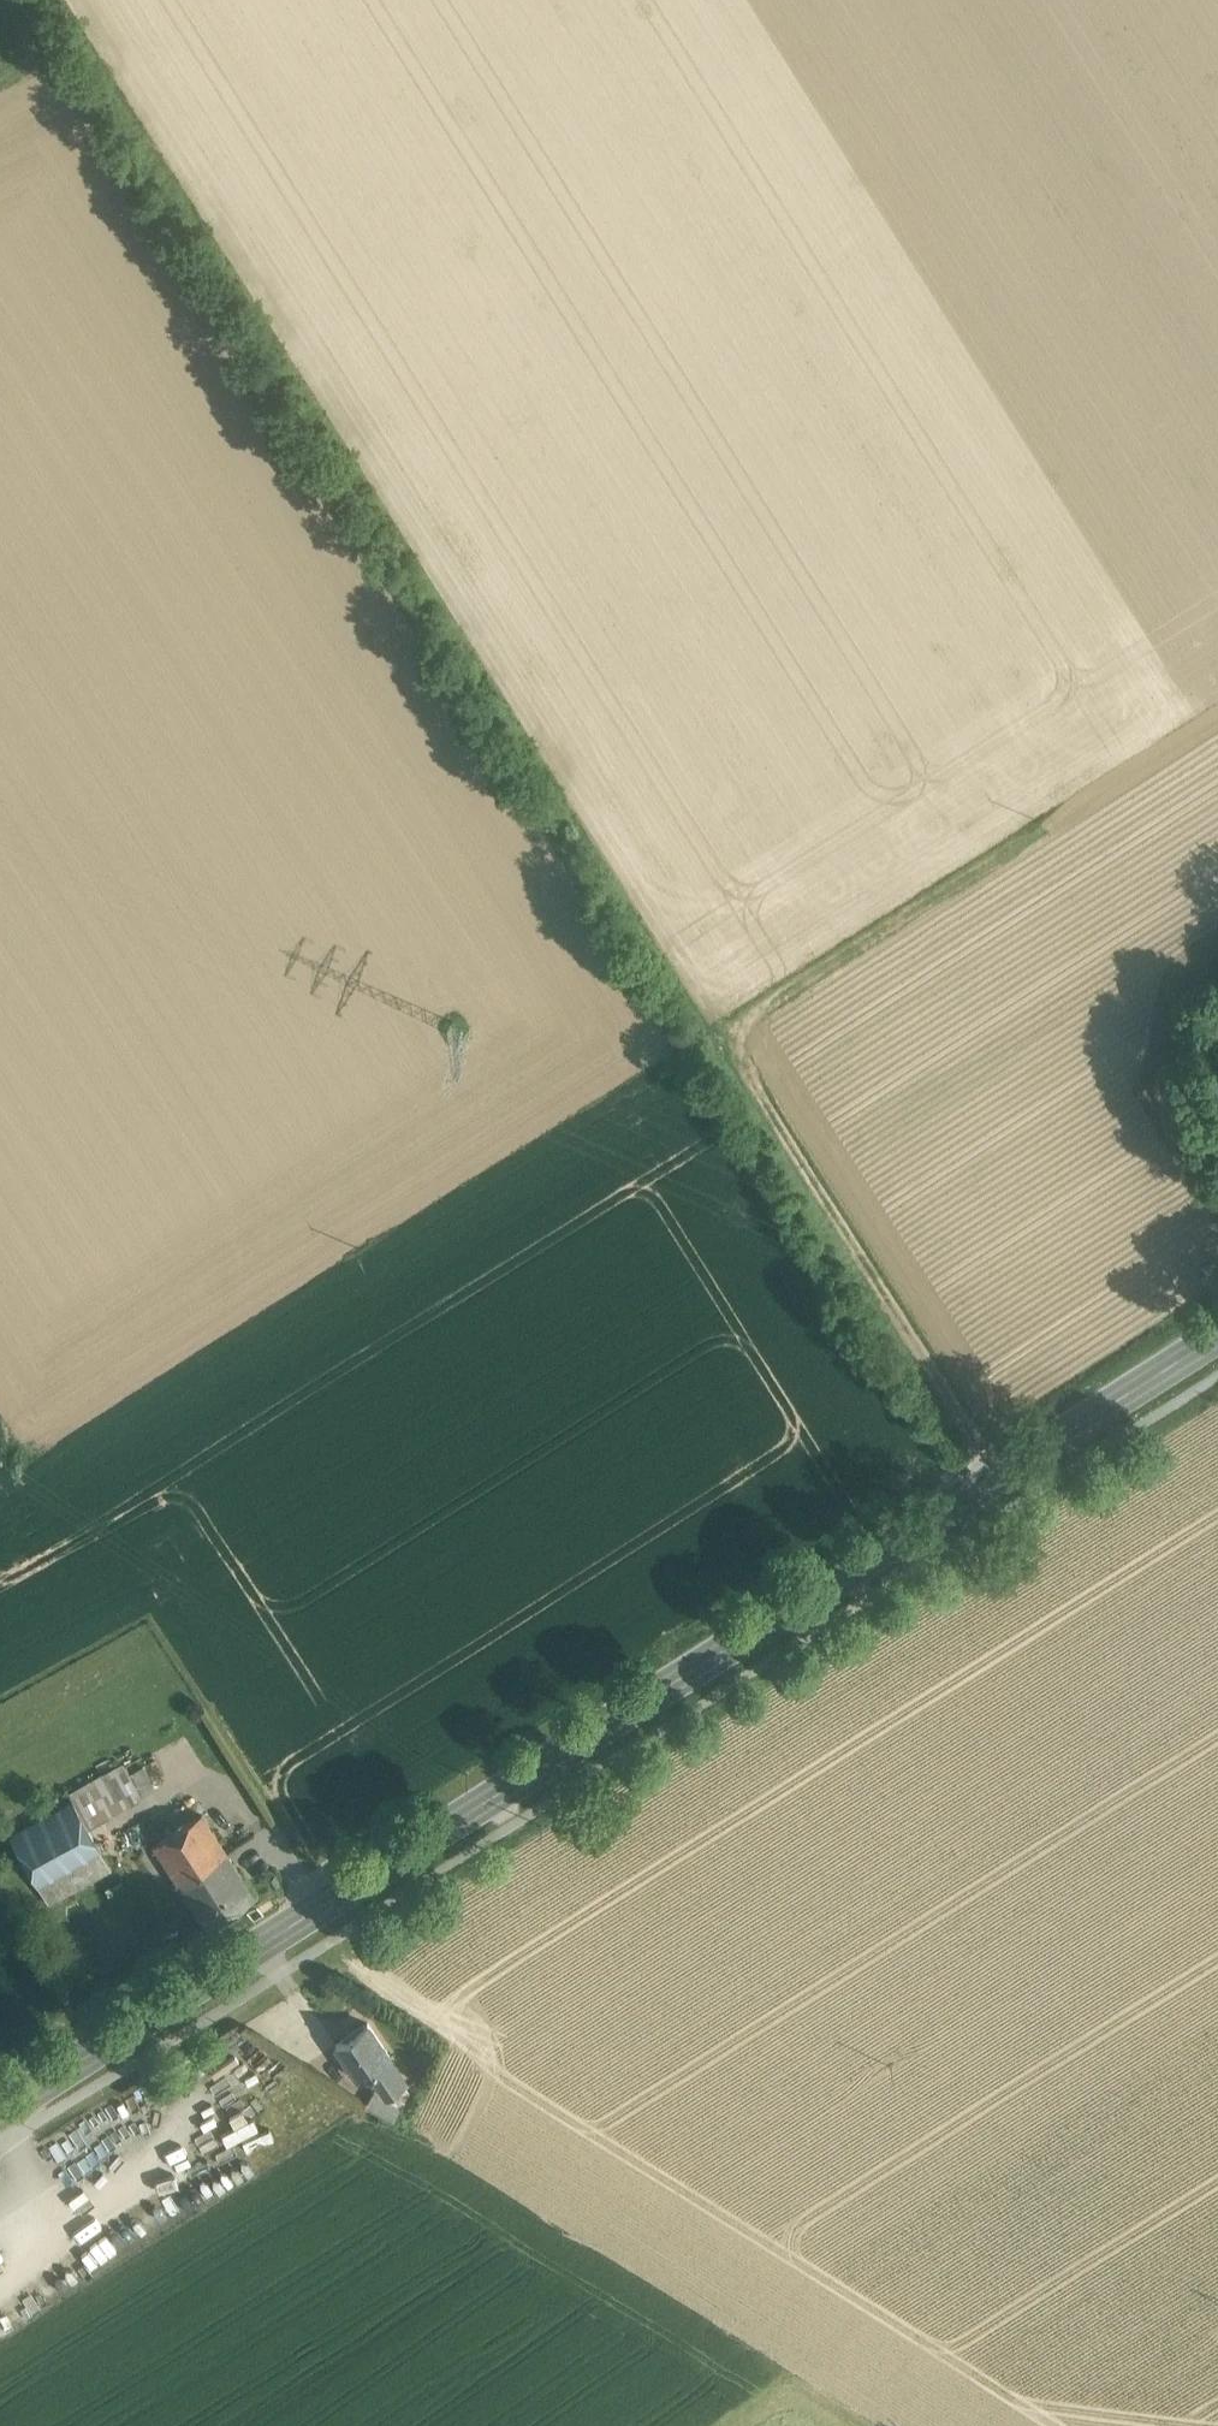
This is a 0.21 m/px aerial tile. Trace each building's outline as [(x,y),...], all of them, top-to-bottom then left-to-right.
[(145,1769),(132,1777),(144,1798),(157,1791),(145,1769)] [(131,1775),(16,1839),(54,1906),(114,1872),(90,1829),(144,1798),(132,1777),(131,1775)] [(167,1835),(167,1836),(154,1842),(182,1884),(232,1852),(204,1810),(167,1835)] [(160,1823),(147,1830),(154,1842),(167,1836),(167,1835),(160,1823)] [(232,1852),(182,1884),(209,1926),(258,1894),(232,1852)] [(394,2057),(371,2024),(338,2047),(361,2080),(374,2071),(388,2061),(394,2057)] [(404,2083),(388,2061),(374,2071),(389,2093),(404,2083)] [(408,2089),(391,2101),(403,2109),(412,2095),(408,2089)] [(391,2101),(377,2092),(368,2106),(394,2122),(403,2109),(391,2101)]
